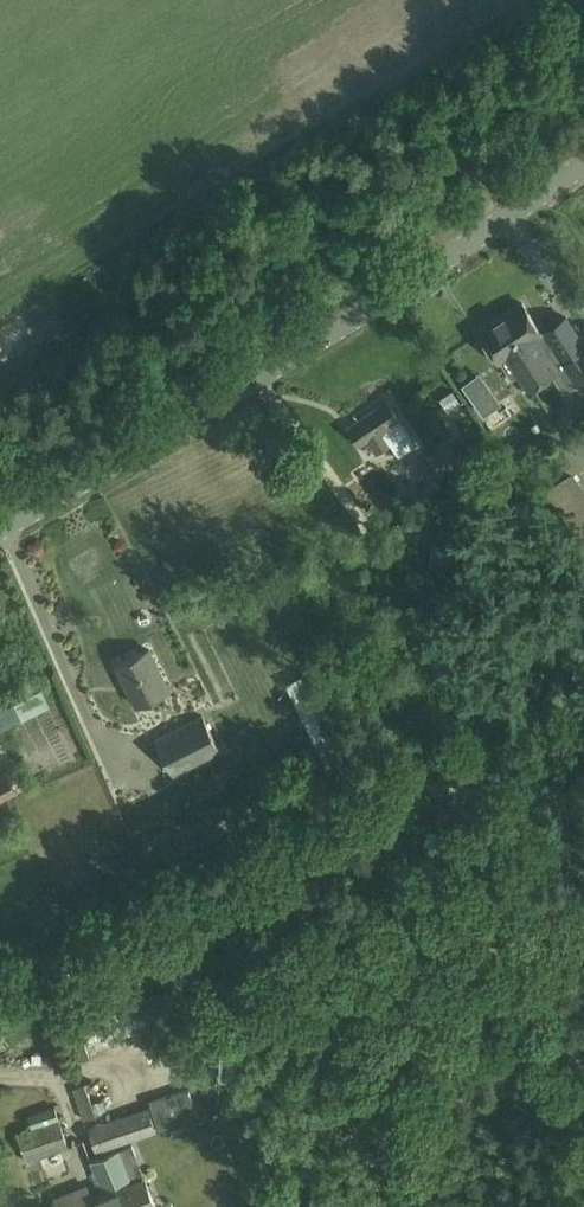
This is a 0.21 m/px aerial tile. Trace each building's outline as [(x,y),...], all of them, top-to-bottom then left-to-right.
[(481,330),(501,360),(508,355),(521,373),(523,372),(532,387),(553,373),(569,362),(581,381),(583,379),(583,342),(566,315),(542,331),(523,302),(481,330)] [(448,410),(461,401),(453,390),(440,398),(448,410)] [(415,443),(400,420),(402,420),(389,400),(350,426),(361,444),(369,439),(377,451),(390,442),(399,454),(415,443)] [(462,459),(449,441),(420,460),(433,479),(462,459)] [(574,473),(569,477),(547,491),(554,501),(581,483),(574,473)] [(427,515),(443,511),(439,495),(423,499),(427,515)] [(433,558),(445,559),(458,561),(459,556),(460,543),(459,543),(461,523),(449,522),(449,515),(438,514),(438,518),(427,517),(425,540),(434,541),(433,558)] [(150,648),(117,665),(136,704),(169,688),(150,648)] [(305,673),(287,682),(330,771),(347,763),(321,708),(305,673)] [(50,705),(43,690),(0,711),(0,729),(50,705)] [(202,714),(155,739),(174,776),(222,751),(202,714)] [(0,772),(0,799),(16,791),(5,770),(0,772)] [(125,1003),(134,1030),(175,1016),(166,989),(125,1003)] [(106,1076),(73,1087),(86,1125),(119,1114),(106,1076)] [(149,1102),(159,1129),(185,1121),(186,1126),(199,1122),(188,1089),(149,1102)] [(26,1116),(30,1126),(56,1117),(52,1106),(26,1116)] [(92,1125),(87,1127),(96,1152),(130,1140),(121,1115),(92,1125)] [(56,1117),(30,1126),(15,1132),(27,1166),(69,1151),(56,1117)] [(131,1145),(93,1158),(103,1187),(141,1174),(131,1145)] [(69,1151),(27,1166),(25,1167),(28,1176),(42,1171),(45,1182),(69,1173),(65,1162),(72,1159),(69,1151)] [(104,1191),(106,1197),(79,1206),(156,1206),(145,1175),(128,1182),(104,1191)]
